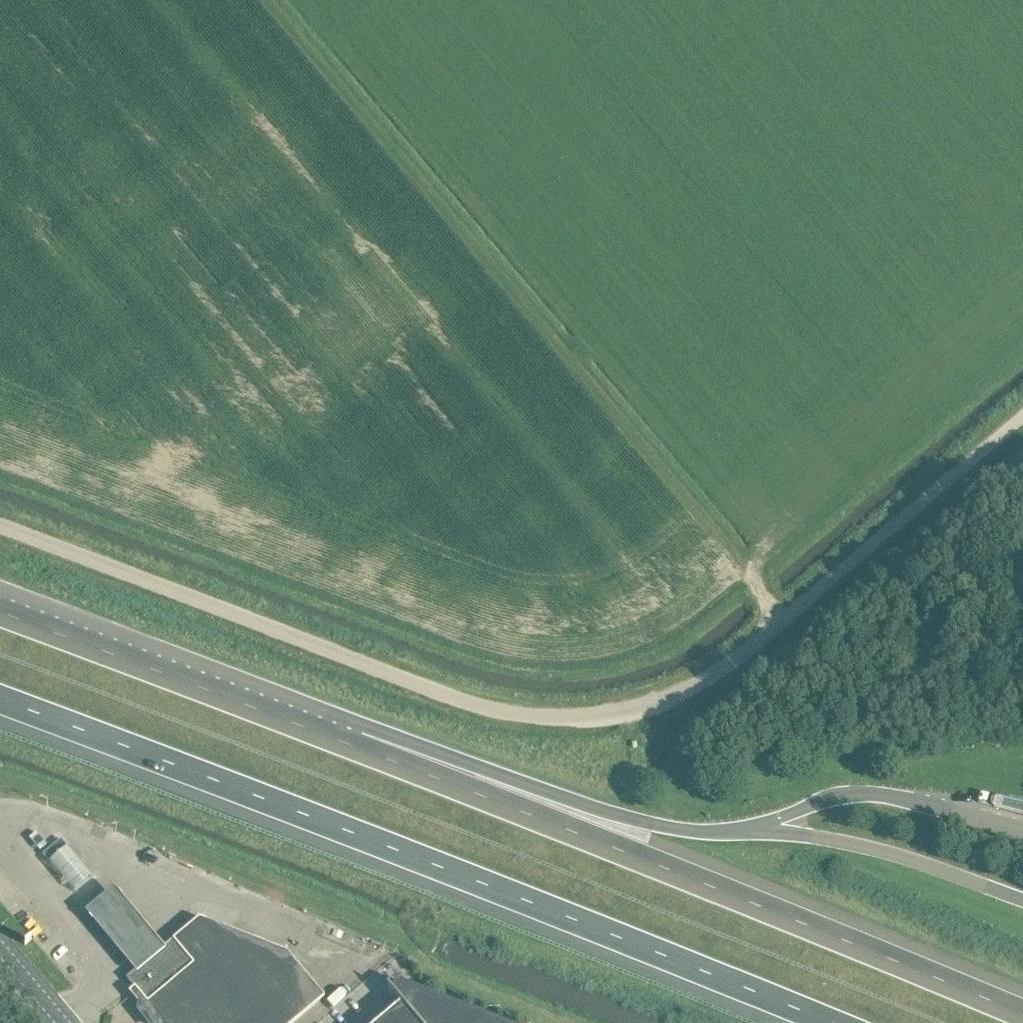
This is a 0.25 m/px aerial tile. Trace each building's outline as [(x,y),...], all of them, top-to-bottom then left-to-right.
[(62,839),(45,854),(75,891),(93,877),(62,839)] [(84,911),(134,971),(163,946),(114,887),(84,911)] [(264,957),(269,945),(199,917),(163,946),(134,971),(126,977),(134,987),(128,992),(136,1002),(142,997),(146,1001),(205,952),(206,953),(216,945),(259,962),(264,957)] [(216,945),(206,953),(205,952),(146,1001),(142,997),(136,1002),(154,1022),(292,1022),(323,997),(286,951),(269,945),(264,957),(259,962),(216,945)] [(412,994),(400,1004),(398,1001),(397,1002),(399,1005),(377,1022),(485,1022),(412,994)]
